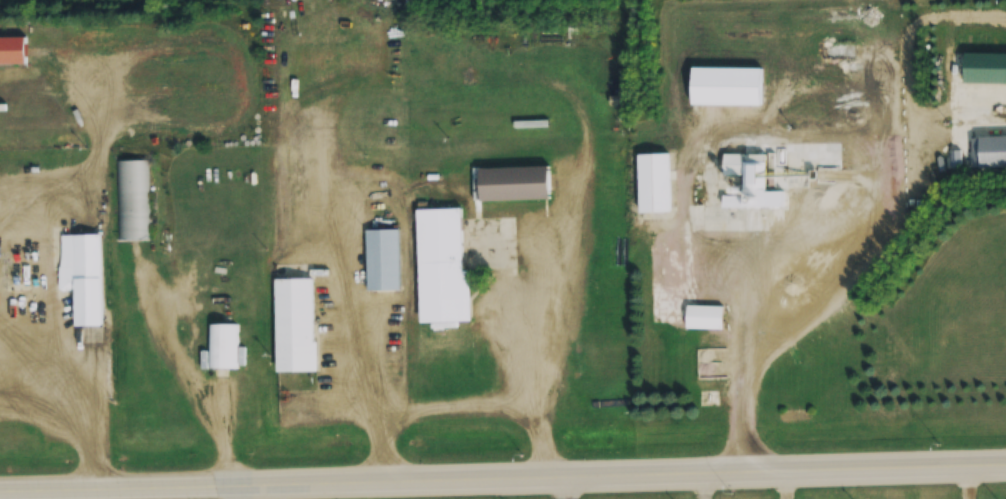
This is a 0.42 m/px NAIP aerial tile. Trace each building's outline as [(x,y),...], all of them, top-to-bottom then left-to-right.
[(762,68),(691,68),(691,104),(761,105),(762,68)] [(808,188),(808,152),(785,152),(785,188),(808,188)] [(638,154),(639,211),(670,211),(670,154),(638,154)] [(119,240),(151,240),(150,161),(119,161),(119,240)] [(480,168),(480,201),(550,200),(550,167),(480,168)] [(418,209),(420,324),(472,323),(471,270),(464,270),(463,208),(418,209)] [(368,291),(401,291),(401,229),(368,229),(368,291)] [(276,373),(316,373),(315,279),(275,279),(276,373)] [(239,325),(209,325),(209,370),(217,370),(217,377),(229,377),(229,369),(239,369),(239,325)]
